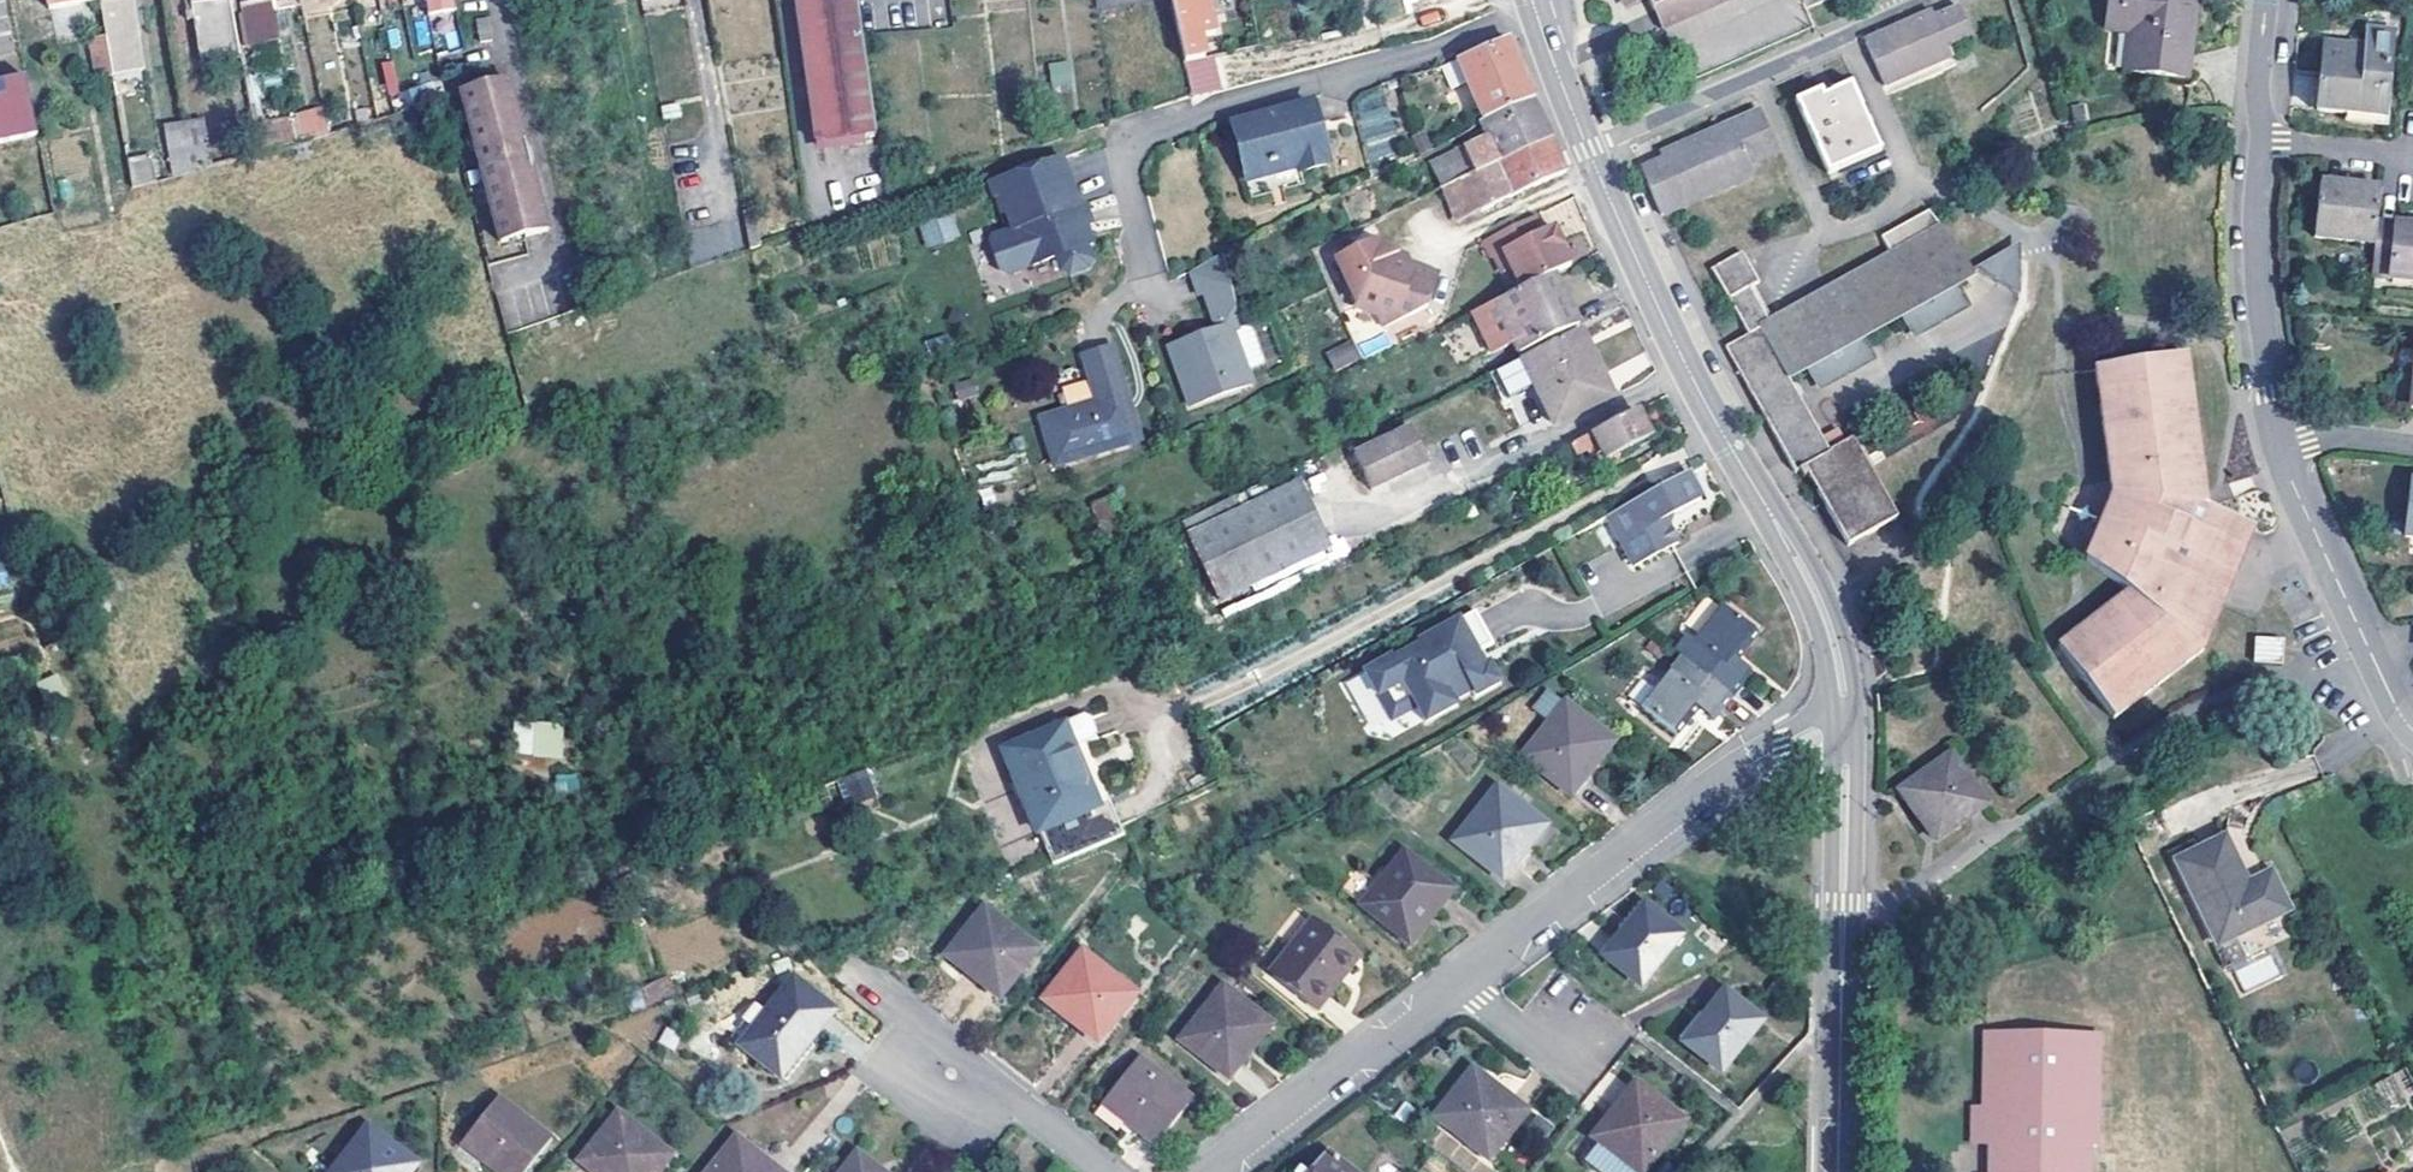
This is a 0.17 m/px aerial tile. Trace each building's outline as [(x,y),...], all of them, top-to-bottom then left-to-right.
[(102,4),(101,0),(45,0),(47,14),(102,4)] [(115,76),(143,71),(131,0),(101,0),(102,4),(108,37),(115,76)] [(201,63),(241,56),(231,0),(189,0),(201,63)] [(282,53),(273,1),(272,0),(242,0),(242,3),(243,8),(251,51),(248,52),(250,64),(269,60),(268,56),(282,53)] [(429,17),(457,13),(455,0),(426,0),(429,17)] [(875,142),(855,0),(795,0),(816,151),(875,142)] [(1204,54),(1201,36),(1216,33),(1208,0),(1169,0),(1183,59),(1204,54)] [(1648,1),(1648,0),(1623,0),(1627,10),(1648,1)] [(1648,1),(1654,15),(1657,14),(1656,11),(1676,2),(1675,0),(1648,0),(1648,1)] [(1665,39),(1741,6),(1739,0),(1675,0),(1676,2),(1656,11),(1657,14),(1654,15),(1665,39)] [(2114,34),(2140,36),(2137,77),(2198,81),(2203,30),(2195,30),(2196,21),(2197,0),(2115,0),(2114,34)] [(1934,18),(1866,48),(1886,90),(1941,66),(1936,55),(1971,38),(1960,11),(1936,21),(1934,18)] [(476,22),(479,42),(491,40),(487,20),(476,22)] [(2323,50),(2316,113),(2381,119),(2390,35),(2368,34),(2367,53),(2323,50)] [(115,76),(108,37),(91,41),(99,79),(115,76)] [(1508,41),(1460,62),(1485,120),(1533,100),(1521,70),(1508,41)] [(1074,87),(1071,60),(1048,63),(1051,90),(1074,87)] [(38,138),(26,80),(0,86),(0,146),(38,138)] [(550,234),(532,165),(524,168),(522,158),(519,150),(528,148),(511,80),(463,92),(503,246),(550,234)] [(1828,179),(1878,157),(1848,90),(1822,101),(1821,97),(1797,106),(1828,179)] [(1370,162),(1397,154),(1379,92),(1351,100),(1370,162)] [(395,103),(397,109),(407,106),(405,100),(395,103)] [(1539,112),(1536,105),(1483,129),(1490,145),(1465,157),(1472,175),(1551,140),(1539,112)] [(2076,114),(2081,131),(2091,128),(2087,111),(2076,114)] [(1317,112),(1239,129),(1251,181),(1305,167),(1308,178),(1332,171),(1321,129),(1317,112)] [(1640,172),(1662,220),(1750,181),(1744,169),(1777,154),(1759,114),(1661,157),(1663,163),(1640,172)] [(296,125),(299,143),(329,135),(326,117),(296,125)] [(292,118),(267,122),(269,140),(295,136),(292,118)] [(200,174),(257,157),(251,119),(191,128),(200,174)] [(200,174),(191,128),(166,132),(173,183),(200,174)] [(1472,175),(1462,180),(1475,208),(1470,210),(1473,217),(1566,176),(1553,145),(1551,140),(1472,175)] [(819,175),(879,166),(875,142),(816,151),(819,175)] [(524,168),(532,165),(528,148),(519,150),(522,158),(524,168)] [(1068,158),(996,184),(1001,200),(1006,198),(1018,231),(1001,237),(997,245),(1007,272),(1015,276),(1063,258),(1068,272),(1076,276),(1095,269),(1099,262),(1094,247),(1100,245),(1093,227),(1091,222),(1090,217),(1095,216),(1091,204),(1086,207),(1068,158)] [(137,193),(157,187),(153,163),(132,168),(137,193)] [(2313,241),(2373,247),(2376,227),(2379,193),(2366,192),(2318,187),(2313,241)] [(960,229),(953,208),(924,217),(931,239),(960,229)] [(1746,336),(1724,350),(1794,473),(1799,471),(1803,479),(1810,476),(1850,546),(1899,520),(1853,440),(1830,452),(1790,381),(1807,371),(1815,383),(1825,378),(1830,388),(1869,365),(1864,356),(1872,351),(1865,338),(1902,317),(1909,329),(1918,324),(1924,335),(1964,311),(1958,301),(1968,296),(1961,284),(1975,276),(1953,242),(1928,212),(1879,241),(1889,257),(1769,324),(1750,289),(1759,284),(1742,254),(1710,273),(1746,336)] [(1091,222),(1093,227),(1099,225),(1095,216),(1090,217),(1091,222)] [(1515,271),(1523,290),(1555,276),(1572,268),(1564,251),(1566,251),(1558,232),(1557,232),(1555,229),(1545,233),(1539,220),(1487,242),(1495,259),(1509,252),(1517,271),(1515,271)] [(2376,227),(2373,247),(2369,280),(2412,285),(2412,230),(2400,229),(2376,227)] [(1335,258),(1355,305),(1354,306),(1375,315),(1381,328),(1424,310),(1437,277),(1421,271),(1413,274),(1411,268),(1406,258),(1378,246),(1376,241),(1335,258)] [(2021,244),(1976,269),(2020,296),(2021,244)] [(1239,362),(1256,357),(1245,322),(1236,326),(1223,256),(1190,273),(1195,292),(1200,290),(1210,324),(1195,328),(1161,338),(1179,399),(1244,380),(1239,362)] [(1523,290),(1494,302),(1513,346),(1518,356),(1579,330),(1555,276),(1523,290)] [(1494,302),(1472,311),(1492,355),(1513,346),(1494,302)] [(1536,390),(1553,428),(1610,401),(1591,359),(1594,358),(1582,334),(1522,362),(1536,390)] [(1075,345),(1086,392),(1030,406),(1043,454),(1086,444),(1085,441),(1117,433),(1113,417),(1112,412),(1118,411),(1112,385),(1114,373),(1104,338),(1075,345)] [(1352,360),(1345,343),(1323,353),(1330,369),(1352,360)] [(2205,474),(2200,445),(2194,441),(2192,427),(2197,423),(2193,395),(2185,390),(2184,377),(2189,370),(2187,356),(2096,369),(2098,383),(2105,385),(2107,401),(2101,406),(2106,439),(2113,442),(2115,455),(2109,460),(2113,487),(2120,491),(2118,504),(2110,507),(2099,531),(2104,538),(2098,550),(2091,551),(2086,561),(2127,590),(2134,595),(2117,608),(2112,602),(2089,619),(2091,628),(2080,636),(2073,633),(2058,644),(2113,715),(2128,704),(2128,698),(2137,691),(2143,693),(2168,675),(2167,667),(2178,660),(2185,662),(2204,649),(2212,631),(2204,627),(2210,615),(2217,619),(2224,602),(2216,599),(2248,526),(2210,508),(2200,503),(2198,490),(2197,475),(2205,474)] [(1536,390),(1522,362),(1489,378),(1495,389),(1501,386),(1508,402),(1536,390)] [(2193,395),(2189,370),(2184,377),(2185,390),(2193,395)] [(1114,373),(1112,385),(1118,411),(1112,412),(1113,417),(1117,433),(1129,430),(1114,373)] [(2098,383),(2101,406),(2107,401),(2105,385),(2098,383)] [(1636,414),(1570,447),(1576,458),(1586,453),(1590,459),(1602,453),(1606,460),(1649,439),(1636,414)] [(2194,441),(2200,445),(2197,423),(2192,427),(2194,441)] [(1426,466),(1411,431),(1354,457),(1368,491),(1426,466)] [(2106,439),(2109,460),(2115,455),(2113,442),(2106,439)] [(1687,474),(1610,516),(1638,565),(1679,542),(1671,527),(1672,516),(1702,499),(1687,474)] [(2210,508),(2205,474),(2197,475),(2198,490),(2200,503),(2210,508)] [(1184,537),(1214,601),(1324,549),(1293,484),(1184,537)] [(2120,491),(2113,487),(2114,498),(2110,507),(2118,504),(2120,491)] [(2412,544),(2412,490),(2409,489),(2404,543),(2412,544)] [(2256,529),(2248,526),(2216,599),(2224,602),(2256,529)] [(2099,531),(2091,551),(2098,550),(2104,538),(2099,531)] [(2134,595),(2127,590),(2112,602),(2117,608),(2134,595)] [(1704,668),(1738,694),(1758,668),(1744,657),(1765,630),(1728,600),(1700,636),(1692,629),(1678,647),(1704,668)] [(1498,644),(1479,610),(1422,641),(1424,644),(1397,658),(1396,655),(1368,670),(1395,720),(1421,706),(1429,722),(1460,705),(1458,701),(1475,691),(1479,697),(1504,683),(1493,663),(1489,666),(1483,669),(1476,655),(1481,653),(1498,644)] [(2204,627),(2212,631),(2217,619),(2210,615),(2204,627)] [(2089,619),(2073,633),(2080,636),(2091,628),(2089,619)] [(2282,666),(2283,641),(2255,640),(2254,665),(2282,666)] [(1481,653),(1476,655),(1483,669),(1489,666),(1481,653)] [(2168,675),(2185,662),(2178,660),(2167,667),(2168,675)] [(1738,694),(1704,668),(1693,680),(1676,666),(1646,704),(1684,733),(1704,707),(1719,719),(1738,694)] [(2137,691),(2128,698),(2128,704),(2143,693),(2137,691)] [(1568,700),(1527,753),(1574,791),(1616,737),(1568,700)] [(1122,831),(1117,822),(1118,821),(1107,794),(1093,799),(1070,743),(1083,737),(1090,734),(1093,727),(1088,716),(1081,712),(1002,746),(1050,861),(1122,831)] [(513,755),(562,757),(563,723),(515,720),(513,755)] [(1083,737),(1070,743),(1093,799),(1107,794),(1083,737)] [(1951,750),(1894,790),(1899,797),(1935,848),(1992,808),(1951,750)] [(844,804),(874,796),(867,769),(837,777),(844,804)] [(1529,835),(1535,839),(1549,822),(1503,784),(1459,839),(1506,876),(1522,856),(1516,852),(1529,835)] [(1516,852),(1522,856),(1535,839),(1529,835),(1516,852)] [(2212,841),(2166,864),(2207,946),(2277,911),(2259,876),(2235,887),(2212,841)] [(1407,854),(1364,907),(1411,943),(1453,891),(1407,854)] [(1645,904),(1604,955),(1639,981),(1679,931),(1645,904)] [(981,908),(943,955),(997,997),(1034,950),(981,908)] [(1359,957),(1313,920),(1270,973),(1317,1010),(1359,957)] [(1079,952),(1043,998),(1062,1013),(1067,1006),(1083,1018),(1077,1025),(1095,1040),(1132,993),(1079,952)] [(2271,954),(2234,968),(2242,990),(2280,976),(2271,954)] [(790,978),(737,1043),(778,1076),(830,1011),(790,978)] [(1251,1037),(1256,1042),(1270,1024),(1224,986),(1181,1041),(1227,1078),(1245,1056),(1240,1052),(1251,1037)] [(1763,1016),(1726,986),(1684,1038),(1721,1068),(1763,1016)] [(1062,1013),(1077,1025),(1083,1018),(1067,1006),(1062,1013)] [(2093,1163),(2085,1163),(2085,1148),(2093,1148),(2101,1148),(2102,1035),(1982,1034),(1982,1108),(1981,1145),(1988,1145),(1997,1145),(1997,1161),(1988,1161),(1988,1171),(2093,1171),(2093,1163)] [(1240,1052),(1245,1056),(1256,1042),(1251,1037),(1240,1052)] [(1192,1099),(1139,1057),(1102,1104),(1154,1145),(1192,1099)] [(1435,1113),(1488,1155),(1526,1109),(1507,1093),(1502,1098),(1487,1086),(1491,1081),(1473,1066),(1435,1113)] [(1502,1098),(1507,1093),(1491,1081),(1487,1086),(1502,1098)] [(1595,1134),(1600,1137),(1583,1159),(1600,1171),(1642,1171),(1685,1119),(1638,1081),(1622,1100),(1628,1104),(1616,1119),(1610,1116),(1595,1134)] [(459,1142),(480,1159),(496,1171),(522,1171),(550,1137),(498,1094),(459,1142)] [(1622,1100),(1610,1116),(1616,1119),(1628,1104),(1622,1100)] [(1971,1145),(1981,1145),(1982,1108),(1972,1107),(1971,1145)] [(596,1171),(654,1171),(668,1154),(616,1112),(580,1159),(596,1171)] [(414,1163),(367,1125),(330,1171),(407,1171),(414,1163)] [(765,1162),(735,1138),(708,1171),(777,1171),(765,1162)] [(1988,1145),(1988,1161),(1997,1161),(1997,1145),(1988,1145)] [(1327,1148),(1307,1171),(1358,1171),(1327,1148)] [(2093,1163),(2093,1148),(2085,1148),(2085,1163),(2093,1163)] [(840,1171),(881,1171),(856,1151),(840,1171)]
